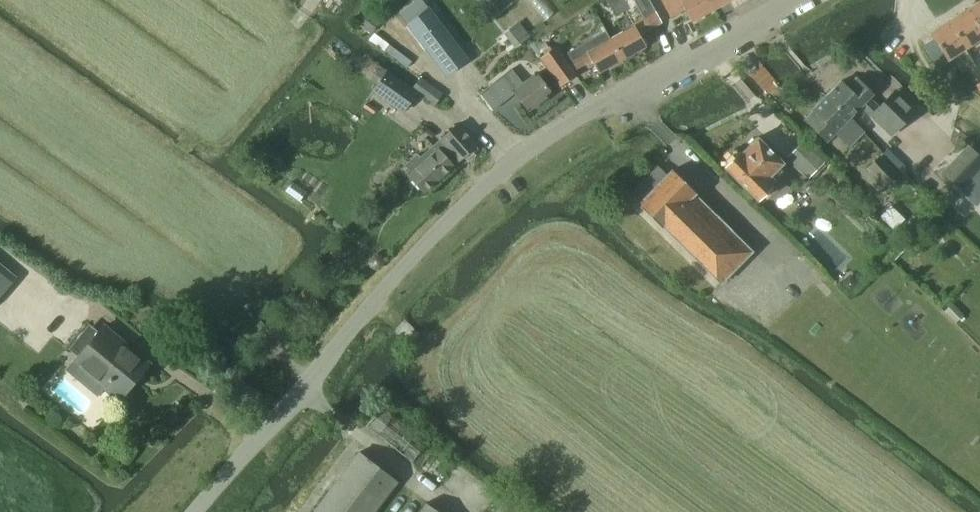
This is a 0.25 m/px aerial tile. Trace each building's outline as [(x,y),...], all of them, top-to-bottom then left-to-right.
[(399,15),(407,25),(429,9),(422,0),(418,0),(399,15)] [(611,39),(622,60),(646,47),(639,35),(661,22),(651,4),(649,0),(634,0),(639,10),(645,20),(633,26),(633,27),(611,39)] [(670,18),(684,10),(691,22),(694,21),(715,9),(710,0),(661,0),(670,18)] [(715,9),(731,0),(710,0),(715,9)] [(968,10),(979,28),(979,2),(968,10)] [(429,9),(407,25),(446,76),(468,59),(429,9)] [(968,10),(949,22),(967,49),(979,40),(979,28),(968,10)] [(358,24),(371,34),(380,22),(367,12),(358,24)] [(949,22),(931,34),(934,39),(945,56),(948,61),(967,49),(949,22)] [(519,24),(508,33),(518,46),(530,37),(519,24)] [(611,39),(608,35),(607,32),(568,53),(577,69),(591,61),(598,73),(622,60),(611,39)] [(468,56),(474,51),(459,33),(453,38),(468,56)] [(574,75),(555,49),(542,59),(561,85),(574,75)] [(512,70),(480,93),(493,110),(514,94),(528,112),(551,94),(536,74),(523,84),(512,70)] [(416,93),(411,90),(387,73),(374,91),(403,112),(416,93)] [(826,96),(849,119),(863,105),(877,118),(880,115),(896,130),(917,109),(897,90),(877,110),(867,100),(872,95),(855,77),(845,87),(840,82),(826,96)] [(443,94),(420,78),(412,89),(434,106),(443,94)] [(849,119),(826,96),(813,109),(815,112),(806,121),(826,141),(835,132),(836,132),(849,119)] [(420,158),(417,154),(404,165),(412,174),(409,176),(424,193),(453,167),(450,163),(456,157),(460,161),(476,146),(458,125),(420,158)] [(726,167),(725,169),(758,201),(772,186),(771,185),(776,181),(771,176),(784,163),(757,138),(753,142),(752,141),(737,156),(731,156),(726,161),(726,167)] [(805,141),(788,158),(828,198),(845,181),(805,141)] [(979,171),(979,156),(968,145),(941,174),(960,192),(977,174),(979,171)] [(867,169),(885,188),(898,175),(889,165),(891,162),(883,153),(867,169)] [(658,166),(630,194),(639,204),(667,175),(658,166)] [(667,175),(639,204),(663,227),(664,227),(722,284),(753,252),(745,245),(745,244),(731,230),(717,216),(717,217),(695,195),(696,195),(672,171),(667,175)] [(292,177),(282,192),(309,210),(318,196),(292,177)] [(369,262),(369,263),(369,264),(370,264),(370,265),(370,266),(371,266),(371,267),(372,267),(372,268),(373,268),(374,269),(375,269),(376,269),(377,269),(377,268),(378,268),(379,268),(380,267),(381,266),(381,265),(382,265),(382,264),(382,263),(382,262),(382,261),(382,260),(381,260),(381,259),(381,258),(380,258),(380,257),(379,257),(378,257),(378,256),(377,256),(376,256),(375,256),(374,256),(373,256),(373,257),(372,257),(371,258),(370,259),(370,260),(369,261),(369,262)] [(1,294),(14,278),(0,266),(0,295),(1,294)] [(848,277),(842,284),(851,293),(861,284),(855,278),(848,277)] [(964,316),(952,303),(945,311),(957,323),(964,316)] [(120,400),(149,364),(104,327),(74,363),(120,400)] [(381,407),(366,427),(419,468),(435,448),(427,442),(431,437),(397,411),(393,416),(381,407)] [(398,482),(359,453),(314,511),(375,511),(398,482)] [(505,499),(496,511),(524,511),(505,499)] [(426,502),(420,511),(441,511),(426,502)]
